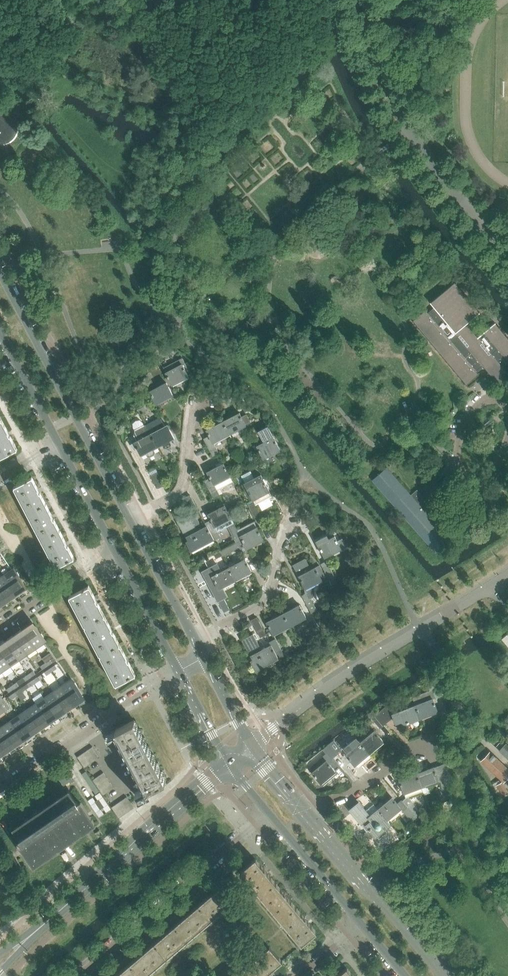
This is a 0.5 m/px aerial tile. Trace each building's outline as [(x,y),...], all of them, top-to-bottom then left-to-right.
[(3,103),(2,100),(1,98),(1,96),(0,95),(0,143),(1,143),(3,143),(5,143),(7,143),(9,142),(11,141),(13,139),(14,137),(16,136),(16,134),(17,131),(17,128),(17,126),(17,124),(16,122),(15,120),(14,118),(12,116),(11,115),(9,115),(7,113),(6,113),(5,112),(4,111),(3,109),(3,107),(3,105),(3,103)] [(466,324),(480,313),(479,312),(455,283),(431,302),(430,302),(434,307),(427,312),(425,310),(413,320),(467,385),(479,374),(477,372),(484,366),(494,378),(504,370),(502,367),(507,363),(507,339),(495,324),(496,323),(495,323),(490,327),(477,337),(466,324)] [(188,376),(185,369),(187,368),(182,358),(163,368),(166,372),(166,373),(172,384),(188,376)] [(152,382),(148,374),(143,376),(145,380),(144,381),(146,386),(152,382)] [(172,394),(171,391),(166,383),(150,391),(156,403),(172,394)] [(241,402),(242,396),(223,394),(223,400),(241,402)] [(250,422),(248,418),(246,414),(241,417),(239,413),(232,417),(231,415),(227,416),(229,419),(223,422),(229,433),(250,422)] [(174,439),(168,425),(165,427),(161,419),(158,418),(146,425),(151,434),(158,447),(163,445),(164,447),(166,448),(170,446),(171,444),(170,441),(174,439)] [(2,419),(0,420),(0,458),(17,449),(17,450),(17,449),(2,419)] [(158,447),(151,434),(146,425),(144,426),(143,423),(140,420),(136,421),(133,424),(133,428),(135,431),(134,435),(137,441),(134,443),(140,454),(141,454),(142,456),(146,453),(147,456),(150,457),(154,455),(154,452),(153,450),(158,447)] [(213,442),(229,433),(223,422),(219,424),(217,424),(216,422),(212,424),(213,426),(206,430),(210,436),(204,439),(213,456),(219,453),(213,442)] [(254,426),(248,430),(251,435),(253,439),(259,436),(257,431),(254,426)] [(268,440),(257,446),(263,458),(280,449),(273,437),(272,435),(268,426),(259,431),(263,440),(267,438),(268,440)] [(233,481),(230,475),(224,463),(222,461),(216,464),(217,467),(207,472),(210,478),(205,481),(214,498),(220,495),(219,494),(222,493),(220,488),(233,481)] [(426,512),(432,507),(417,490),(411,495),(387,467),(372,480),(435,552),(450,540),(426,512)] [(164,484),(155,468),(149,471),(158,487),(164,484)] [(269,490),(263,479),(261,475),(254,479),(250,472),(242,476),(245,483),(244,484),(247,488),(244,489),(247,496),(250,494),(252,499),(253,499),(255,504),(271,496),(268,491),(269,490)] [(46,504),(32,476),(31,477),(15,486),(15,485),(14,486),(28,513),(46,504)] [(283,497),(275,480),(269,483),(278,500),(283,497)] [(199,512),(190,495),(185,498),(193,515),(199,512)] [(218,532),(228,527),(234,539),(236,538),(238,542),(243,539),(238,529),(237,530),(231,518),(232,518),(225,505),(224,505),(223,503),(216,507),(217,507),(216,507),(217,509),(206,515),(209,521),(205,523),(206,526),(214,540),(214,539),(215,540),(220,537),(218,532)] [(263,519),(254,503),(249,506),(257,522),(263,519)] [(60,531),(46,504),(28,513),(42,540),(60,531)] [(214,540),(206,526),(199,529),(199,528),(199,527),(199,526),(199,524),(199,523),(199,521),(199,520),(198,519),(197,519),(197,518),(196,517),(194,516),(193,516),(192,516),(190,516),(189,514),(177,521),(186,538),(187,538),(188,540),(186,541),(191,552),(214,540)] [(263,539),(259,531),(261,530),(259,526),(257,527),(254,521),(238,529),(243,539),(247,547),(263,539)] [(74,558),(66,542),(60,531),(42,540),(57,567),(57,566),(73,558),(74,558)] [(347,547),(342,538),(337,540),(335,535),(329,539),(327,535),(315,541),(324,558),(319,561),(330,581),(336,578),(325,558),(342,549),(347,547)] [(248,550),(247,547),(243,539),(238,542),(220,551),(222,556),(223,557),(238,549),(241,554),(242,553),(243,554),(248,552),(247,551),(248,550)] [(251,571),(245,559),(228,568),(235,579),(251,571)] [(319,565),(316,567),(311,569),(305,559),(293,565),(307,592),(302,595),(311,613),(317,610),(311,598),(313,596),(311,587),(322,581),(321,579),(325,576),(319,565)] [(227,596),(222,586),(235,579),(228,568),(221,572),(217,564),(203,571),(207,580),(211,578),(212,581),(208,583),(218,601),(224,611),(229,608),(224,598),(227,596)] [(24,584),(19,576),(20,575),(17,572),(16,572),(14,569),(3,576),(16,595),(22,591),(20,587),(24,584)] [(3,576),(0,579),(0,588),(8,600),(16,595),(3,576)] [(104,615),(89,585),(88,585),(88,586),(70,595),(69,595),(85,625),(104,615)] [(0,588),(0,606),(8,600),(0,588)] [(306,617),(300,606),(300,605),(292,609),(290,607),(288,608),(286,605),(282,607),(285,613),(283,613),(289,625),(306,617)] [(289,625),(283,613),(278,616),(276,614),(271,616),(273,619),(267,622),(273,634),(289,625)] [(120,644),(104,615),(85,625),(100,654),(120,644)] [(266,634),(257,618),(252,621),(260,637),(266,634)] [(320,630),(314,619),(309,622),(311,627),(305,630),(308,636),(320,630)] [(325,627),(321,619),(316,621),(320,629),(325,627)] [(44,637),(41,633),(41,634),(35,626),(31,629),(28,625),(23,629),(36,648),(46,641),(43,637),(44,637)] [(36,648),(23,629),(14,635),(27,653),(36,648)] [(279,658),(271,645),(261,650),(253,634),(242,640),(251,656),(253,659),(251,661),(256,670),(279,658)] [(27,653),(14,635),(6,641),(19,659),(27,653)] [(284,656),(275,640),(270,642),(271,645),(279,658),(284,656)] [(6,641),(0,645),(0,650),(10,665),(19,659),(6,641)] [(136,675),(120,644),(100,654),(116,685),(117,684),(135,674),(135,675),(136,675)] [(0,650),(0,668),(2,671),(10,665),(0,650)] [(53,663),(50,659),(47,655),(42,658),(45,663),(47,666),(53,663)] [(82,694),(77,687),(77,686),(75,682),(74,683),(72,680),(62,686),(75,705),(80,701),(78,697),(82,694)] [(442,695),(438,685),(437,683),(431,685),(432,687),(425,690),(427,695),(434,692),(436,698),(442,695)] [(75,705),(62,686),(53,692),(66,711),(75,705)] [(66,711),(53,692),(45,698),(58,717),(66,711)] [(5,702),(0,695),(0,705),(5,712),(9,708),(5,702)] [(58,717),(45,698),(36,704),(49,722),(58,717)] [(438,701),(436,698),(433,699),(433,698),(414,705),(419,718),(438,710),(435,702),(438,701)] [(49,722),(36,704),(28,709),(41,728),(49,722)] [(419,718),(414,705),(392,713),(386,706),(372,718),(380,728),(393,718),(395,723),(401,720),(403,724),(419,718)] [(41,728),(28,709),(19,715),(32,734),(41,728)] [(32,734),(19,715),(11,721),(24,740),(32,734)] [(166,780),(153,755),(134,720),(115,730),(144,784),(134,789),(139,799),(151,793),(149,789),(166,780)] [(24,740),(11,721),(2,727),(15,745),(24,740)] [(366,730),(362,725),(357,729),(361,734),(366,730)] [(2,727),(0,728),(0,741),(7,751),(15,745),(2,727)] [(369,752),(383,740),(374,730),(360,742),(369,752)] [(354,765),(369,752),(360,742),(359,743),(356,739),(344,749),(347,753),(345,754),(354,765)] [(327,761),(341,750),(334,740),(325,747),(324,748),(322,750),(326,754),(309,768),(320,783),(335,770),(327,761)] [(506,743),(499,751),(507,760),(507,745),(506,743)] [(100,757),(92,746),(87,750),(95,761),(100,757)] [(95,761),(87,750),(82,753),(90,764),(95,761)] [(507,777),(507,769),(489,752),(480,761),(502,782),(496,785),(503,796),(507,793),(507,792),(502,783),(507,777)] [(90,764),(82,753),(77,757),(84,768),(90,764)] [(422,787),(439,781),(446,799),(454,794),(454,783),(447,766),(441,768),(440,765),(434,767),(426,770),(424,767),(421,769),(422,771),(416,773),(422,787)] [(96,785),(107,778),(103,772),(93,780),(96,785)] [(422,787),(416,773),(415,774),(414,772),(410,773),(406,774),(407,777),(399,780),(405,794),(407,796),(413,804),(414,803),(408,797),(423,791),(422,787)] [(100,790),(110,783),(107,778),(96,785),(100,790)] [(103,795),(114,788),(110,783),(100,790),(103,795)] [(34,865),(95,823),(81,802),(78,804),(76,800),(75,801),(69,791),(14,828),(21,838),(19,839),(22,842),(20,844),(34,865)] [(421,813),(413,804),(407,796),(398,804),(392,797),(378,809),(389,821),(402,810),(401,809),(412,821),(421,813)] [(134,807),(129,800),(127,797),(122,800),(129,811),(134,807)] [(129,811),(122,800),(117,803),(124,814),(129,811)] [(389,821),(378,809),(370,816),(359,802),(349,810),(361,825),(367,832),(369,830),(376,838),(377,837),(379,839),(387,832),(385,830),(391,825),(391,824),(389,821)] [(124,814),(117,803),(111,807),(119,818),(124,814)] [(22,865),(13,852),(6,857),(15,870),(22,865)] [(261,896),(276,883),(255,858),(240,871),(261,896)] [(281,920),(296,907),(276,883),(261,896),(281,920)] [(232,902),(220,888),(219,887),(199,904),(211,919),(232,902)] [(211,919),(199,904),(175,925),(188,940),(211,919)] [(301,945),(317,932),(296,907),(281,920),(301,945)] [(188,940),(175,925),(154,942),(167,957),(188,940)] [(154,942),(130,963),(142,975),(145,975),(167,957),(154,942)] [(269,947),(249,964),(259,975),(265,975),(282,961),(269,947)] [(130,963),(115,975),(142,975),(130,963)] [(249,964),(242,970),(238,971),(239,973),(235,975),(259,975),(249,964)] [(346,967),(336,975),(354,975),(346,967)]
